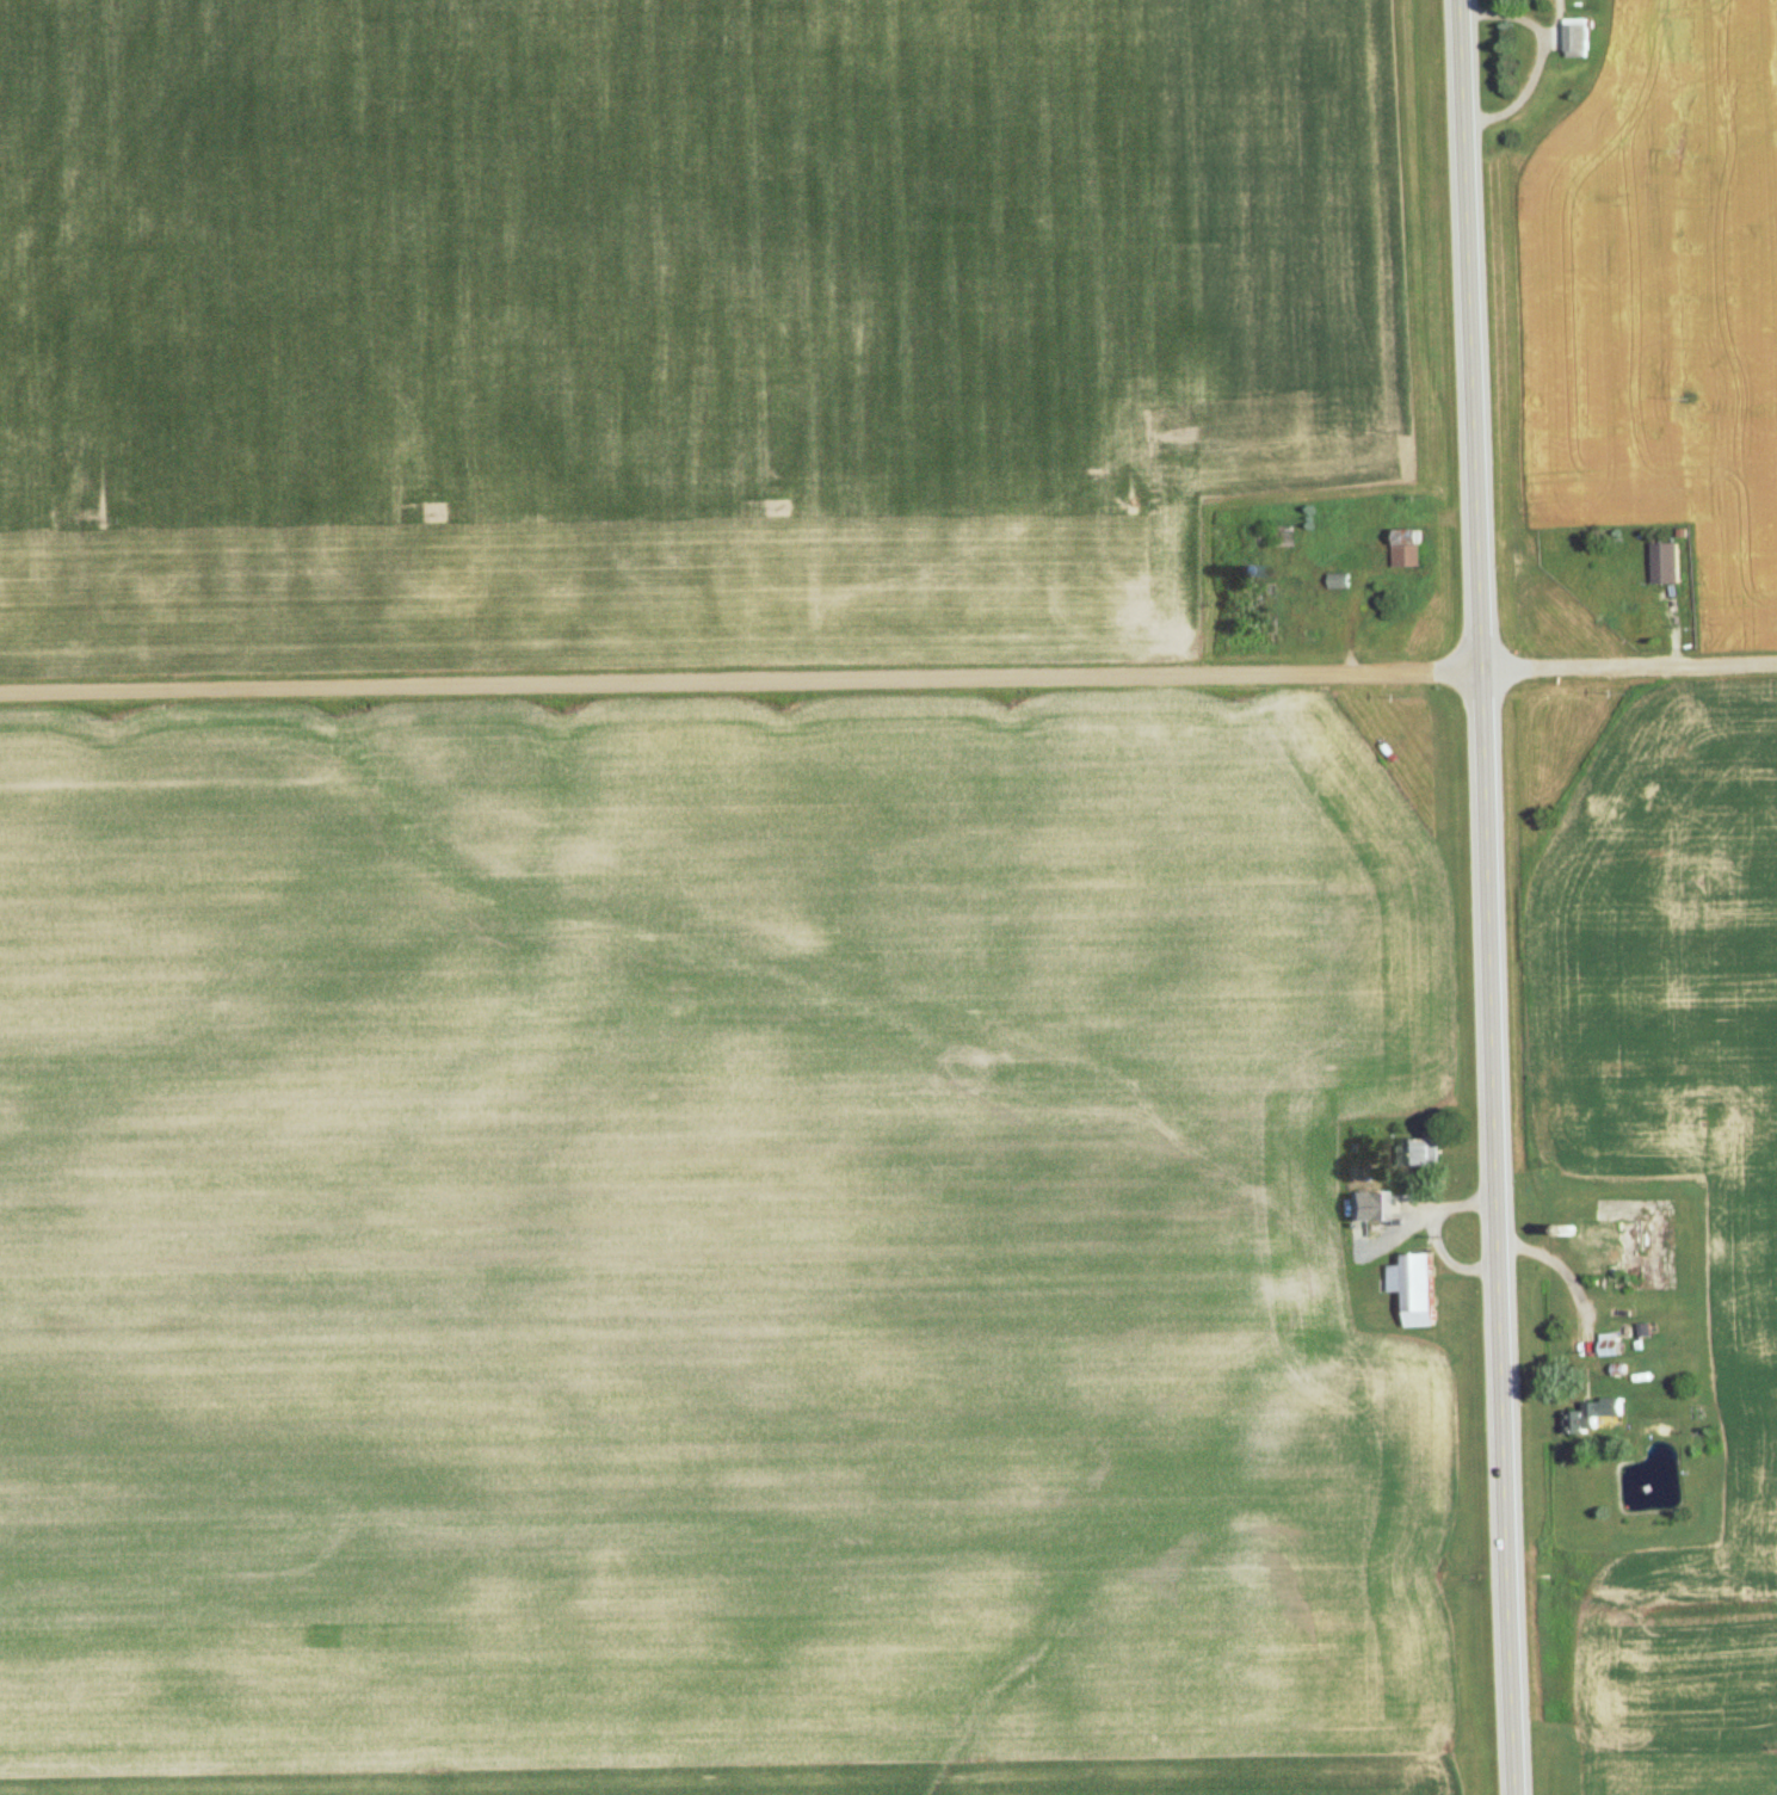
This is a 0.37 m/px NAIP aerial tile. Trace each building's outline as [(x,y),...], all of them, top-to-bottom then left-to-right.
[(1670,544),(1644,545),(1645,584),(1671,583),(1670,544)] [(1400,1145),(1401,1166),(1432,1165),(1431,1145),(1421,1146),(1421,1144),(1400,1145)] [(1379,1194),(1340,1193),(1340,1222),(1378,1222),(1379,1194)]
